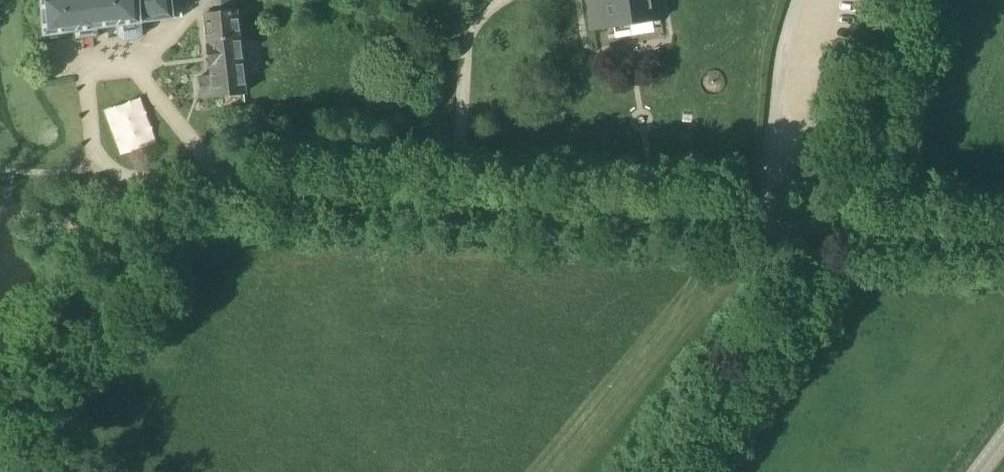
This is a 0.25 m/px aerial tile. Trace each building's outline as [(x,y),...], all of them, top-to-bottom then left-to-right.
[(43,35),(74,31),(74,32),(76,31),(93,29),(95,29),(95,28),(116,25),(116,26),(117,26),(118,37),(123,41),(137,39),(141,34),(139,23),(140,23),(140,22),(181,17),(179,0),(40,0),(43,35)] [(200,97),(212,96),(245,93),(235,0),(212,0),(213,13),(203,14),(210,76),(198,77),(200,97)] [(592,31),(660,20),(656,0),(588,0),(592,31)] [(636,42),(633,56),(649,60),(653,46),(636,42)] [(616,47),(600,53),(605,65),(620,60),(616,47)]
